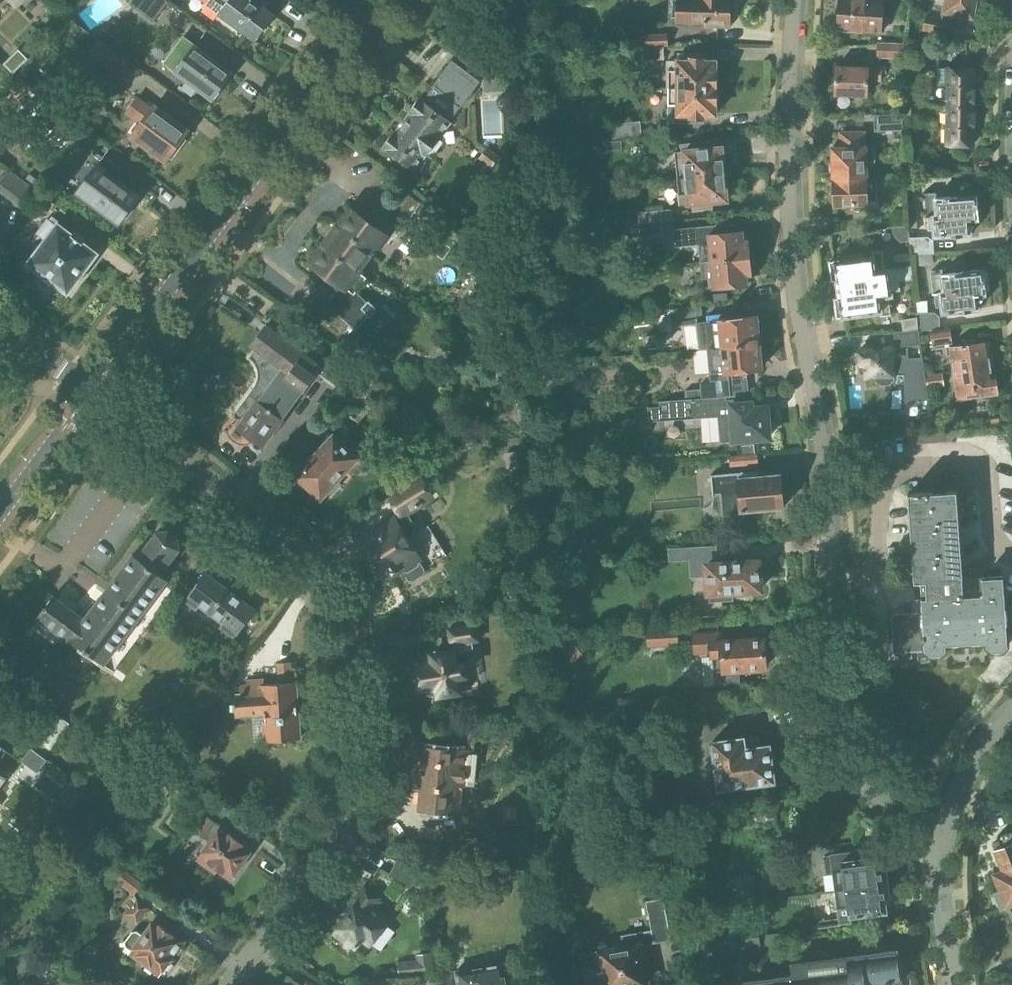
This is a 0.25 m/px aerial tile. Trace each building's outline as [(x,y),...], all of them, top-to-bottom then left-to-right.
[(129,4),(154,23),(170,2),(168,0),(131,0),(129,4)] [(206,5),(256,41),(276,15),(268,9),(271,5),(265,0),(264,0),(261,4),(256,0),(210,0),(206,5)] [(677,23),(705,23),(706,26),(729,27),(730,0),(678,0),(677,23)] [(838,31),(880,34),(883,0),(841,0),(838,31)] [(944,12),(973,18),(977,0),(981,1),(981,0),(946,0),(944,12)] [(923,27),(940,31),(943,19),(926,15),(923,27)] [(521,24),(510,25),(511,43),(522,43),(521,24)] [(634,35),(635,46),(668,45),(667,34),(634,35)] [(183,36),(164,63),(213,99),(214,98),(217,99),(223,90),(221,88),(232,72),(183,36)] [(117,74),(128,60),(99,39),(88,54),(117,74)] [(878,57),(904,58),(905,43),(878,43),(878,57)] [(665,60),(664,46),(634,48),(635,61),(665,60)] [(14,74),(26,61),(16,51),(3,64),(14,74)] [(667,87),(718,88),(718,61),(705,61),(705,53),(678,53),(678,61),(667,61),(667,87)] [(422,96),(382,147),(416,172),(428,156),(434,160),(446,143),(441,139),(453,122),(445,116),(455,103),(460,107),(480,81),(453,61),(433,87),(434,88),(426,99),(422,96)] [(835,95),(871,96),(872,85),(868,85),(868,82),(882,82),(883,68),(868,67),(868,68),(848,67),(848,65),(841,64),(841,66),(836,66),(835,95)] [(947,106),(974,106),(975,69),(937,69),(937,85),(947,85),(947,106)] [(507,91),(506,80),(484,82),(485,93),(507,91)] [(62,92),(55,85),(48,92),(56,99),(62,92)] [(718,88),(667,87),(668,123),(705,123),(705,115),(718,115),(718,88)] [(905,105),(918,105),(918,94),(905,94),(905,105)] [(142,122),(132,136),(167,161),(189,131),(154,106),(152,109),(138,99),(128,112),(142,122)] [(53,105),(41,121),(67,141),(79,124),(53,105)] [(918,105),(905,105),(905,114),(918,114),(918,105)] [(974,106),(947,106),(946,145),(974,146),(974,106)] [(904,130),(905,114),(874,115),(875,132),(904,130)] [(643,136),(641,121),(608,125),(610,140),(643,136)] [(834,178),(867,177),(866,162),(875,162),(875,148),(866,149),(865,133),(841,133),(841,142),(844,142),(844,149),(834,149),(834,178)] [(597,142),(598,151),(622,149),(621,140),(597,142)] [(675,153),(677,178),(725,173),(722,147),(715,148),(714,140),(680,144),(681,152),(675,153)] [(480,159),(491,167),(499,156),(488,148),(480,159)] [(141,195),(99,164),(77,193),(119,224),(141,195)] [(725,173),(677,178),(679,205),(727,201),(725,173)] [(867,177),(834,178),(835,205),(854,204),(855,209),(880,209),(880,199),(878,199),(877,177),(867,177)] [(934,230),(935,236),(971,234),(970,223),(973,223),(973,219),(980,219),(978,194),(936,198),(936,194),(925,194),(928,230),(934,230)] [(409,195),(400,210),(409,216),(418,201),(409,195)] [(672,209),(638,212),(639,224),(673,221),(672,209)] [(359,271),(386,236),(385,236),(395,222),(378,210),(368,223),(350,210),(312,262),(341,284),(327,304),(353,328),(367,314),(370,316),(378,309),(369,300),(368,302),(357,292),(367,278),(359,271)] [(917,217),(909,217),(910,232),(918,232),(917,217)] [(29,262),(41,271),(37,277),(38,284),(45,289),(52,289),(56,283),(68,292),(98,253),(79,239),(57,222),(55,224),(48,218),(36,234),(44,239),(46,241),(29,262)] [(640,238),(662,236),(661,222),(639,224),(638,224),(627,225),(628,236),(640,235),(640,238)] [(699,245),(701,262),(751,257),(750,239),(745,239),(745,231),(734,232),(733,227),(736,227),(735,223),(673,229),(675,247),(708,244),(699,245)] [(893,227),(894,235),(901,242),(910,241),(908,230),(904,226),(893,227)] [(910,237),(911,255),(933,254),(932,239),(928,237),(910,237)] [(891,282),(900,281),(914,279),(912,265),(884,269),(883,252),(873,253),(873,256),(830,262),(832,281),(837,280),(838,289),(891,282)] [(753,276),(751,257),(701,262),(703,280),(708,279),(709,288),(750,284),(749,276),(753,276)] [(988,292),(984,269),(943,275),(942,270),(932,271),(934,295),(935,295),(936,308),(942,307),(943,313),(979,308),(977,293),(988,292)] [(891,282),(838,289),(840,299),(835,300),(837,318),(883,311),(883,315),(891,314),(889,296),(893,295),(892,292),(901,290),(900,281),(891,282)] [(533,293),(531,282),(519,284),(521,295),(533,293)] [(916,305),(917,317),(918,328),(918,330),(931,330),(940,328),(940,316),(935,312),(928,312),(928,304),(916,305)] [(672,322),(697,319),(696,306),(670,310),(672,322)] [(707,349),(758,342),(758,339),(760,336),(759,331),(757,328),(756,315),(723,320),(722,315),(707,316),(707,321),(696,323),(700,350),(707,349)] [(918,328),(917,317),(901,319),(903,331),(918,328)] [(344,385),(350,377),(322,357),(318,362),(266,325),(250,346),(256,350),(250,358),(253,360),(258,366),(259,371),(259,375),(258,383),(256,386),(251,393),(236,412),(244,418),(237,428),(264,447),(317,372),(341,389),(344,385)] [(954,355),(956,370),(990,365),(990,362),(991,360),(991,354),(989,352),(987,341),(953,346),(950,327),(940,328),(931,330),(934,349),(946,347),(948,356),(954,355)] [(920,346),(922,346),(921,331),(896,332),(896,347),(920,346)] [(758,342),(707,349),(710,374),(710,382),(701,383),(702,389),(703,399),(725,396),(740,394),(749,393),(748,378),(744,379),(743,371),(761,369),(760,356),(761,353),(761,348),(759,345),(758,342)] [(893,357),(892,349),(859,351),(860,368),(866,368),(867,377),(876,377),(876,381),(881,385),(890,384),(894,380),(894,376),(905,375),(904,374),(909,374),(911,405),(911,406),(911,407),(928,399),(924,359),(908,359),(908,356),(893,357)] [(522,364),(538,364),(538,352),(521,353),(522,364)] [(373,374),(382,381),(391,370),(381,363),(373,374)] [(990,365),(956,370),(960,398),(999,392),(998,388),(1000,386),(999,381),(997,379),(997,376),(992,377),(990,365)] [(358,367),(350,377),(344,385),(359,396),(372,378),(358,367)] [(927,385),(945,384),(944,372),(926,374),(927,385)] [(527,399),(540,400),(540,386),(528,385),(527,399)] [(702,389),(686,390),(687,400),(692,400),(703,399),(702,389)] [(725,396),(703,399),(692,400),(693,418),(720,416),(721,441),(734,440),(769,437),(769,434),(771,431),(771,425),(768,423),(767,407),(752,408),(752,403),(740,404),(740,394),(725,396)] [(321,496),(362,452),(350,440),(355,434),(345,425),(299,476),(321,496)] [(509,473),(523,470),(518,450),(504,453),(509,473)] [(731,466),(758,463),(757,455),(730,457),(731,466)] [(781,474),(759,476),(759,470),(711,475),(713,494),(721,493),(723,525),(745,523),(744,512),(784,508),(781,474)] [(390,498),(402,516),(433,497),(421,479),(390,498)] [(948,648),(948,644),(987,642),(987,646),(992,650),(1004,650),(1008,645),(1007,623),(1008,623),(1007,607),(1006,607),(1005,592),(1004,592),(1003,576),(964,578),(958,491),(909,494),(914,582),(921,582),(922,598),(921,598),(922,599),(913,600),(914,612),(892,613),(895,659),(912,657),(912,651),(925,650),(931,655),(942,654),(948,648)] [(403,569),(405,572),(409,573),(420,566),(421,562),(406,538),(415,533),(416,527),(410,518),(398,526),(395,520),(363,540),(388,579),(403,569)] [(70,643),(73,640),(81,647),(66,668),(80,678),(95,657),(104,664),(168,579),(162,574),(180,549),(178,538),(169,531),(157,533),(139,557),(134,553),(85,619),(54,596),(37,618),(70,643)] [(717,546),(669,549),(670,561),(707,559),(708,566),(704,567),(705,576),(708,576),(710,594),(711,602),(723,602),(734,601),(734,596),(733,592),(761,590),(761,587),(764,584),(763,578),(760,576),(759,561),(757,562),(755,559),(749,560),(746,562),(731,563),(731,561),(718,562),(717,546)] [(188,563),(179,575),(195,587),(204,575),(188,563)] [(195,587),(185,601),(197,610),(200,606),(223,623),(220,627),(236,638),(255,612),(205,574),(204,575),(195,587)] [(469,691),(463,652),(474,650),(473,641),(479,640),(476,625),(449,630),(453,652),(425,658),(426,664),(414,666),(418,690),(430,688),(431,697),(469,691)] [(536,641),(546,632),(540,626),(530,634),(536,641)] [(740,687),(739,673),(766,672),(764,652),(771,652),(771,638),(764,639),(764,638),(725,641),(724,630),(694,632),(695,655),(713,654),(715,689),(740,687)] [(679,646),(678,631),(648,633),(649,648),(679,646)] [(570,659),(572,657),(580,650),(574,643),(564,652),(570,659)] [(265,685),(265,680),(255,681),(255,685),(248,685),(249,688),(242,688),(243,700),(226,701),(228,715),(241,714),(241,718),(266,716),(268,743),(299,741),(295,682),(293,682),(291,663),(278,664),(279,683),(265,685)] [(41,724),(60,737),(70,724),(51,710),(41,724)] [(681,731),(697,729),(695,715),(679,717),(681,731)] [(470,721),(468,752),(415,748),(413,768),(424,769),(421,809),(453,811),(455,784),(466,785),(467,769),(473,770),(476,738),(487,739),(488,723),(470,721)] [(50,750),(60,737),(41,724),(32,736),(50,750)] [(754,747),(753,736),(712,742),(719,789),(775,782),(770,745),(754,747)] [(31,749),(22,761),(38,772),(47,760),(31,749)] [(194,833),(211,844),(199,862),(217,874),(219,871),(229,878),(251,848),(204,817),(194,833)] [(997,836),(999,842),(993,845),(1003,870),(994,874),(1000,890),(994,892),(1001,909),(1011,905),(1011,830),(997,836)] [(836,890),(884,884),(880,856),(858,859),(857,851),(823,856),(825,875),(834,874),(836,890)] [(420,870),(398,858),(390,874),(412,886),(420,870)] [(135,896),(144,883),(124,868),(114,880),(135,896)] [(884,884),(836,890),(839,918),(818,921),(818,927),(850,923),(850,917),(888,912),(884,884)] [(358,901),(335,933),(345,941),(345,946),(349,949),(353,947),(356,949),(362,940),(370,946),(387,924),(379,918),(382,913),(374,907),(381,898),(365,886),(356,899),(358,901)] [(419,901),(414,897),(408,898),(404,902),(405,908),(410,912),(416,912),(420,907),(419,901)] [(664,897),(646,900),(651,930),(621,936),(623,948),(597,953),(603,984),(646,984),(640,946),(672,940),(664,897)] [(147,907),(137,900),(127,914),(137,921),(147,907)] [(125,941),(126,947),(160,973),(184,941),(168,929),(172,924),(159,915),(145,936),(138,931),(133,931),(125,941)] [(718,924),(720,941),(760,935),(758,919),(718,924)] [(782,932),(760,935),(760,936),(762,951),(784,949),(782,932)] [(722,957),(762,952),(762,951),(760,936),(760,935),(720,941),(722,957)] [(898,949),(793,962),(795,974),(738,981),(738,984),(900,984),(900,981),(902,981),(898,949)] [(399,964),(401,975),(432,972),(430,954),(418,955),(419,962),(399,964)] [(510,975),(506,976),(504,962),(456,970),(459,984),(520,984),(520,982),(520,981),(519,979),(518,978),(516,977),(515,976),(513,975),(511,975),(510,975)] [(440,974),(442,984),(455,984),(451,972),(440,974)] [(440,974),(425,977),(426,984),(442,984),(440,974)]
